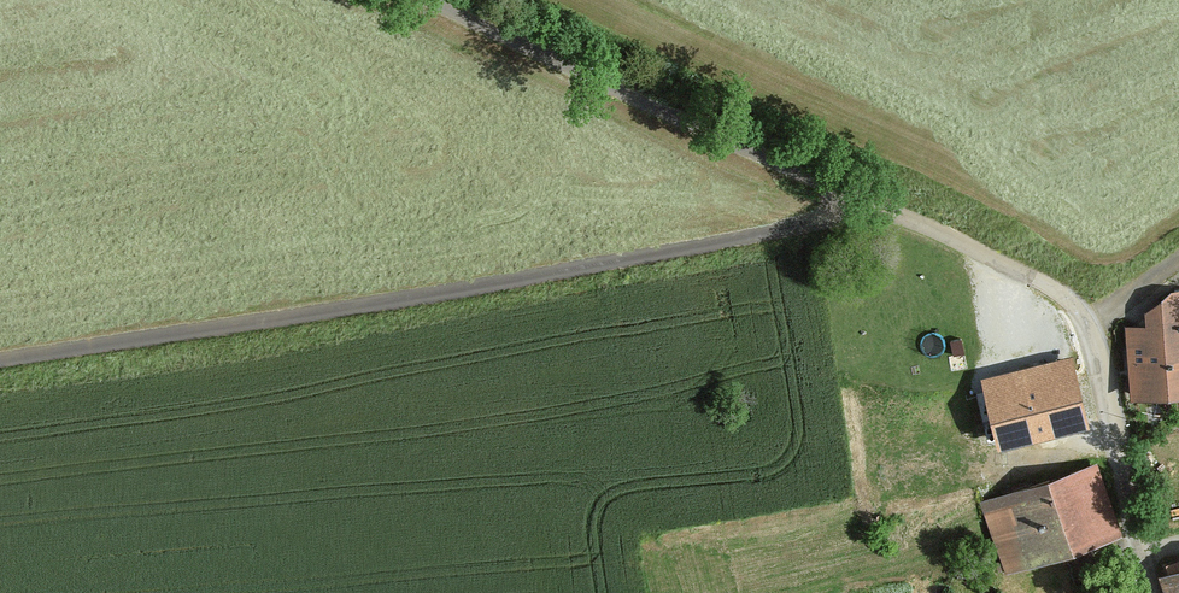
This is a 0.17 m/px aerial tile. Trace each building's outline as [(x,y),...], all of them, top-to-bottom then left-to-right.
[(1130,330),(1131,403),(1178,402),(1178,293),(1150,316),(1150,330),(1130,330)] [(1094,430),(1078,369),(990,391),(1006,453),(1094,430)] [(1100,469),(987,511),(1013,581),(1126,538),(1100,469)] [(1166,587),(1168,592),(1178,592),(1178,583),(1166,587)]
